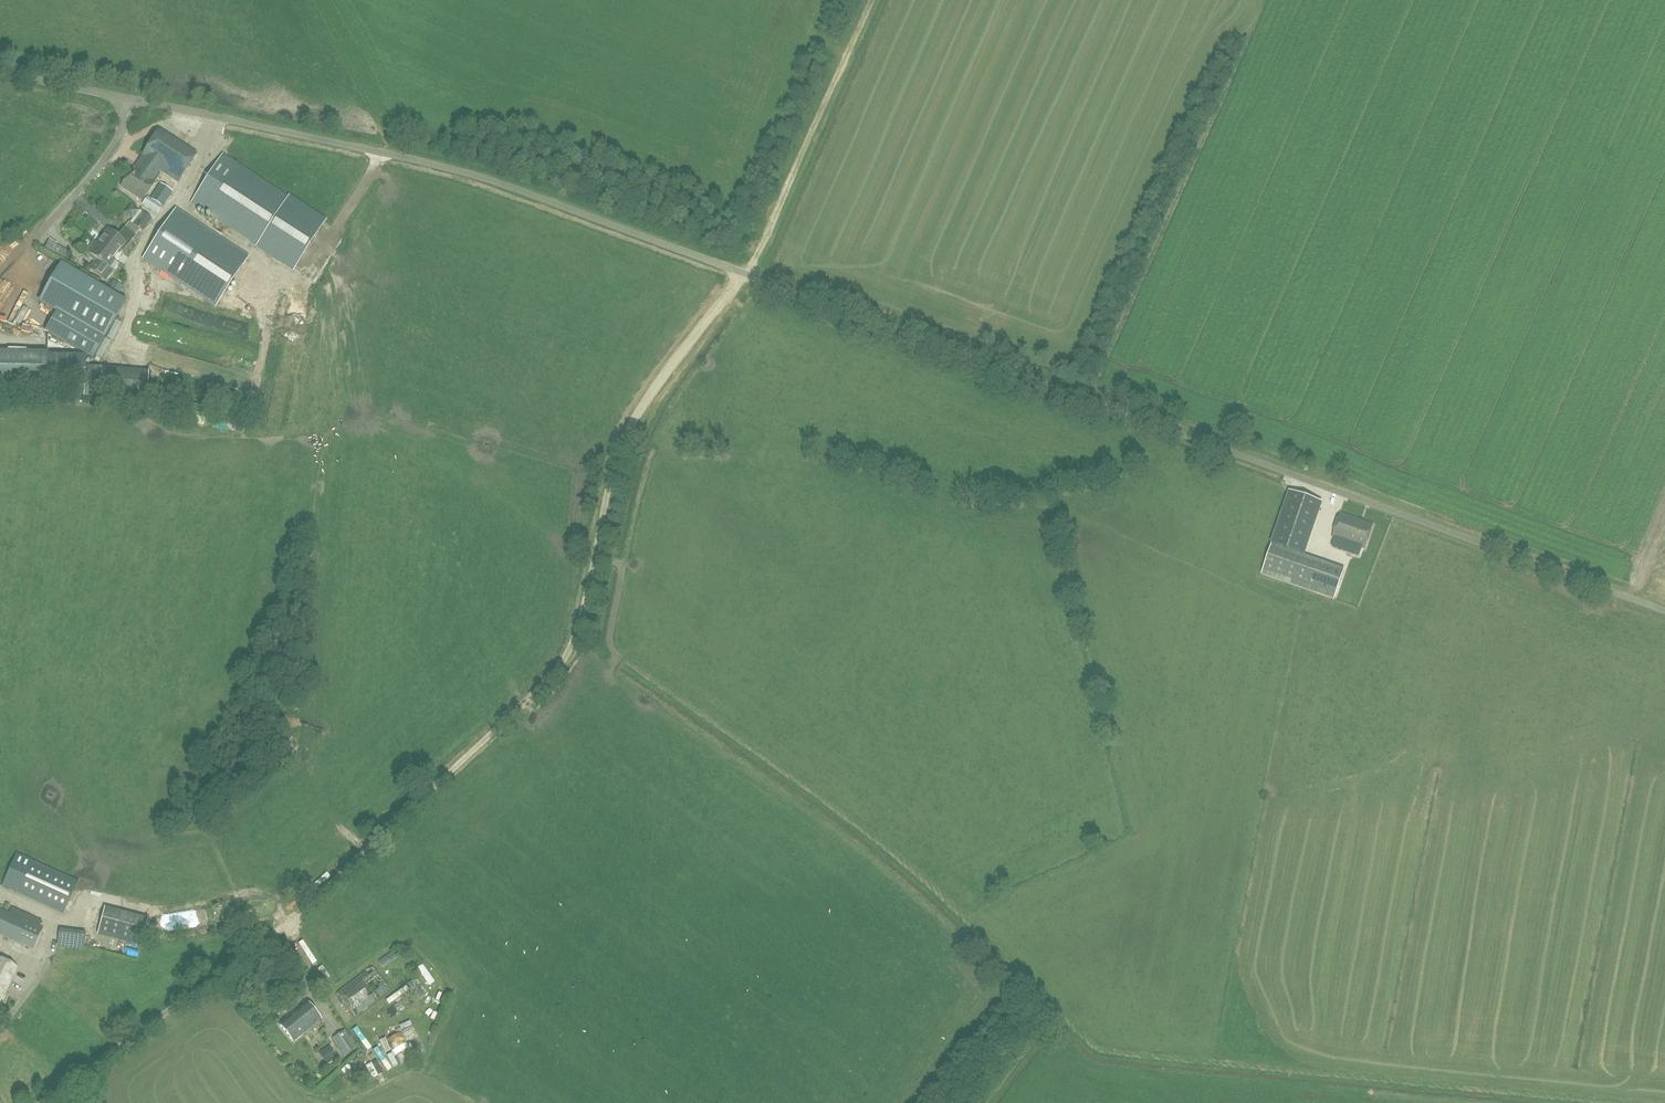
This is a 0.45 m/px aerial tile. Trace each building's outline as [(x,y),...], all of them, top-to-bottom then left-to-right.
[(178,182),(196,154),(159,130),(121,186),(141,200),(143,198),(154,183),(162,171),(178,182)] [(204,183),(192,202),(257,245),(255,247),(292,271),(325,221),(288,197),(236,163),(223,155),(204,183)] [(157,214),(173,191),(160,182),(150,197),(148,196),(142,204),(157,214)] [(175,210),(143,258),(216,306),(247,258),(175,210)] [(142,212),(132,224),(139,230),(141,232),(151,219),(142,212)] [(74,228),(78,221),(69,217),(66,224),(74,228)] [(112,259),(119,250),(123,252),(135,236),(123,227),(116,236),(108,229),(96,243),(93,241),(96,244),(95,245),(112,259)] [(53,251),(57,243),(51,240),(47,248),(53,251)] [(115,260),(112,259),(95,245),(96,244),(93,241),(85,252),(96,261),(90,269),(105,281),(114,270),(110,266),(115,260)] [(92,359),(126,301),(62,264),(40,303),(58,313),(47,332),(49,333),(92,359)] [(21,300),(19,311),(26,313),(29,301),(21,300)] [(262,311),(264,321),(278,318),(275,308),(262,311)] [(22,326),(30,328),(33,321),(25,318),(22,326)] [(45,387),(46,353),(0,352),(0,387),(45,387)] [(1333,598),(1343,569),(1303,555),(1321,503),(1289,491),(1261,573),(1333,598)] [(1364,549),(1373,524),(1340,513),(1332,538),(1364,549)] [(1351,550),(1349,555),(1360,559),(1361,554),(1351,550)] [(63,914),(78,881),(17,854),(2,886),(63,914)] [(141,944),(147,920),(104,908),(97,934),(137,945),(141,944)] [(43,928),(0,909),(0,935),(33,950),(43,928)] [(85,933),(59,930),(57,945),(83,948),(85,933)] [(387,966),(397,956),(393,952),(383,963),(387,966)] [(17,966),(0,959),(0,1003),(17,966)] [(355,1016),(389,990),(371,967),(337,993),(355,1016)] [(416,977),(407,983),(413,991),(419,999),(428,994),(416,977)] [(293,1042),(321,1019),(306,1001),(278,1023),(293,1042)] [(413,1027),(406,1031),(410,1038),(417,1034),(413,1027)] [(344,1056),(356,1048),(344,1030),(332,1038),(344,1056)] [(399,1066),(414,1058),(402,1032),(387,1040),(399,1066)] [(378,1043),(372,1046),(378,1059),(384,1056),(378,1043)] [(325,1052),(328,1060),(337,1056),(334,1049),(325,1052)] [(373,1063),(379,1078),(384,1075),(379,1061),(373,1063)]
